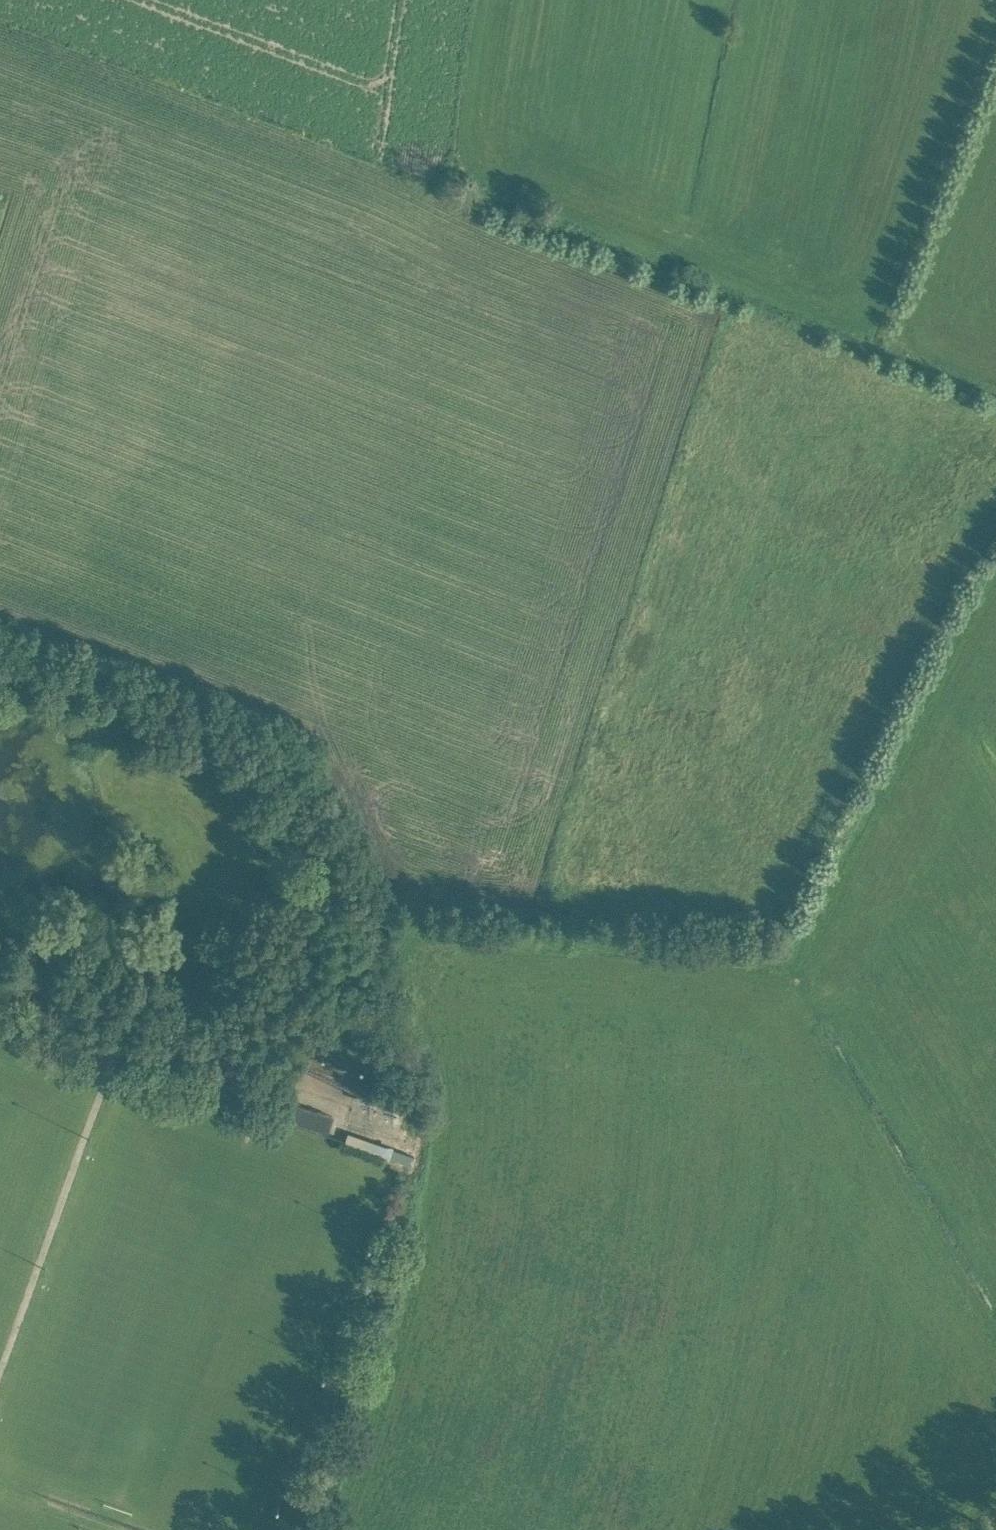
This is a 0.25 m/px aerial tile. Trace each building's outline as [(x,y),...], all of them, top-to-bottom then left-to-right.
[(281,1120),(327,1135),(333,1116),(287,1100),(281,1120)] [(389,1155),(405,1160),(408,1150),(393,1145),(389,1155)]
